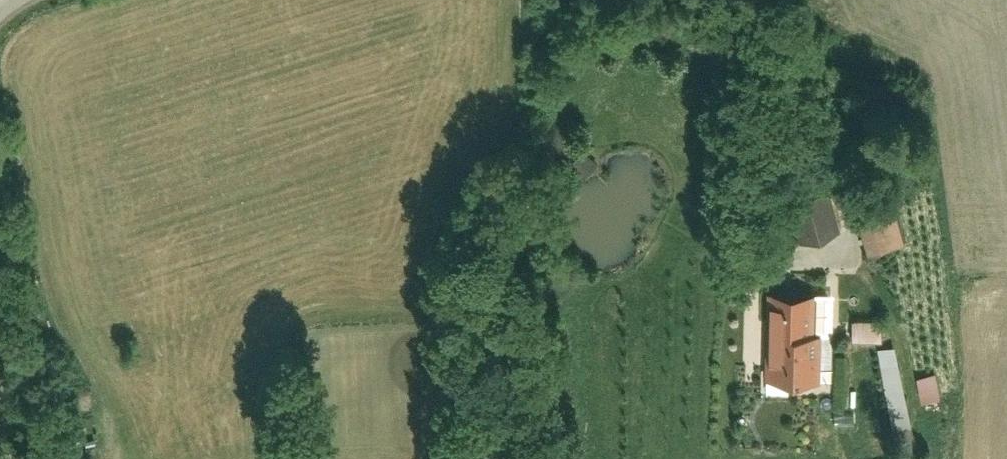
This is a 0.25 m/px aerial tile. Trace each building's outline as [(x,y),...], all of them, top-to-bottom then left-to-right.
[(599,170),(585,157),(571,171),(586,185),(599,170)] [(782,196),(795,242),(831,231),(818,185),(782,196)] [(764,294),(763,380),(814,380),(815,294),(764,294)]
